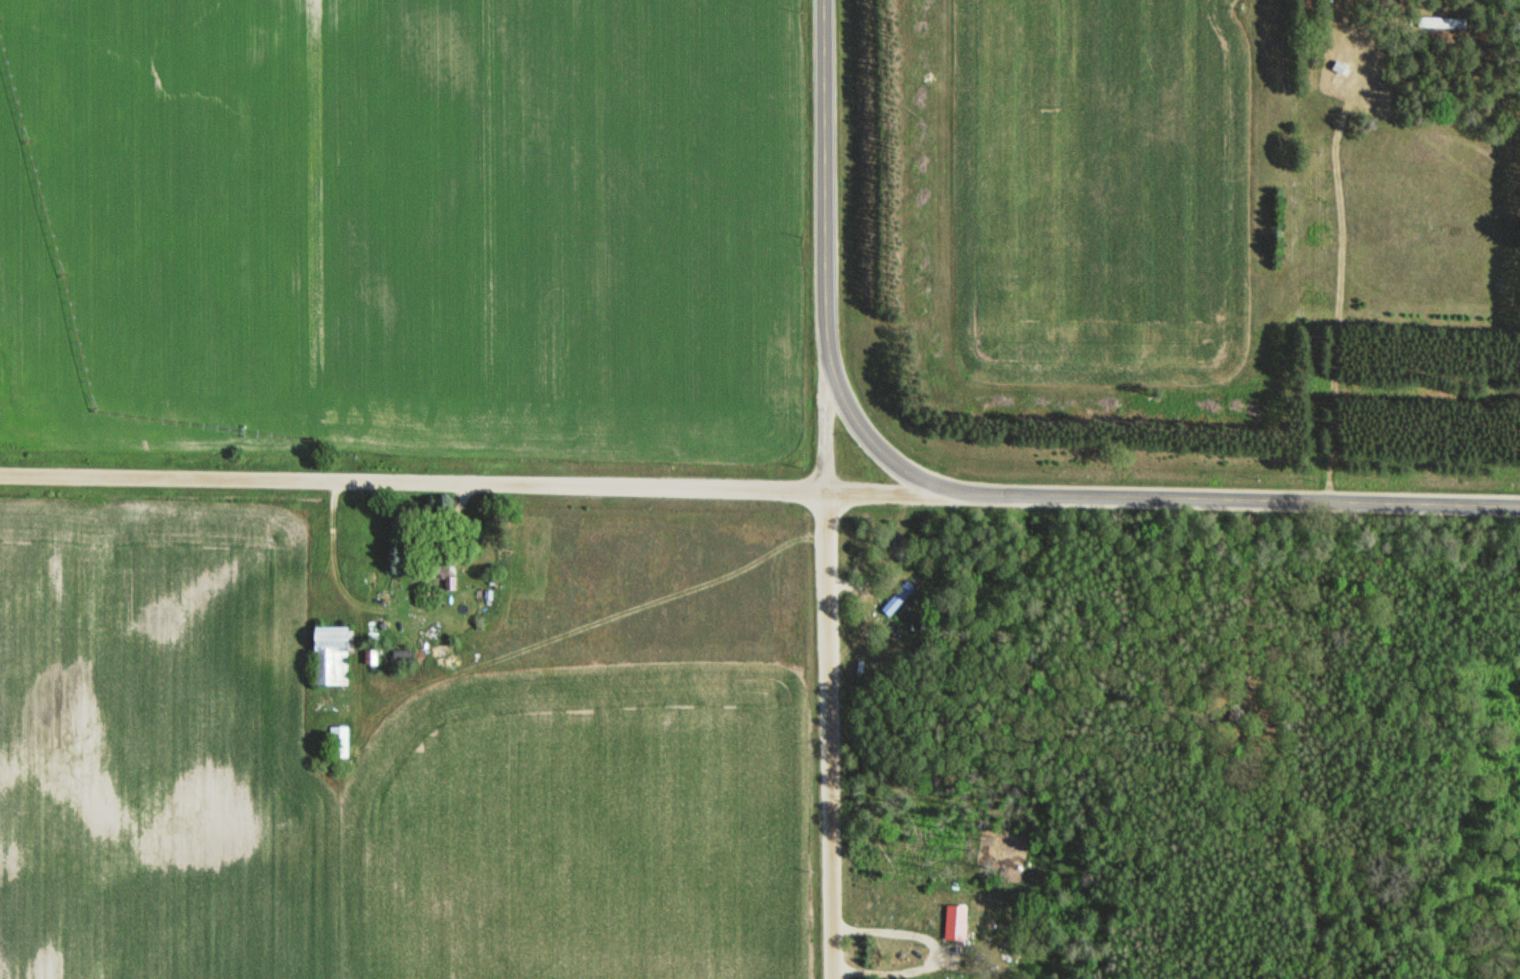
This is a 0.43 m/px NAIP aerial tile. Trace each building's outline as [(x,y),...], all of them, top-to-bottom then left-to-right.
[(1420,15),(1419,27),(1467,28),(1468,16),(1420,15)] [(1337,59),(1332,67),(1342,73),(1347,65),(1337,59)] [(432,554),(432,577),(446,577),(446,589),(457,589),(457,554),(432,554)] [(892,617),(923,579),(915,572),(883,609),(892,617)] [(348,626),(315,626),(315,683),(348,683),(348,626)] [(414,649),(393,649),(393,663),(414,663),(414,649)] [(1231,724),(1247,724),(1247,713),(1253,713),(1253,704),(1231,704),(1231,724)] [(349,725),(331,725),(331,757),(349,757),(349,725)] [(967,938),(967,905),(946,905),(946,938),(967,938)]
